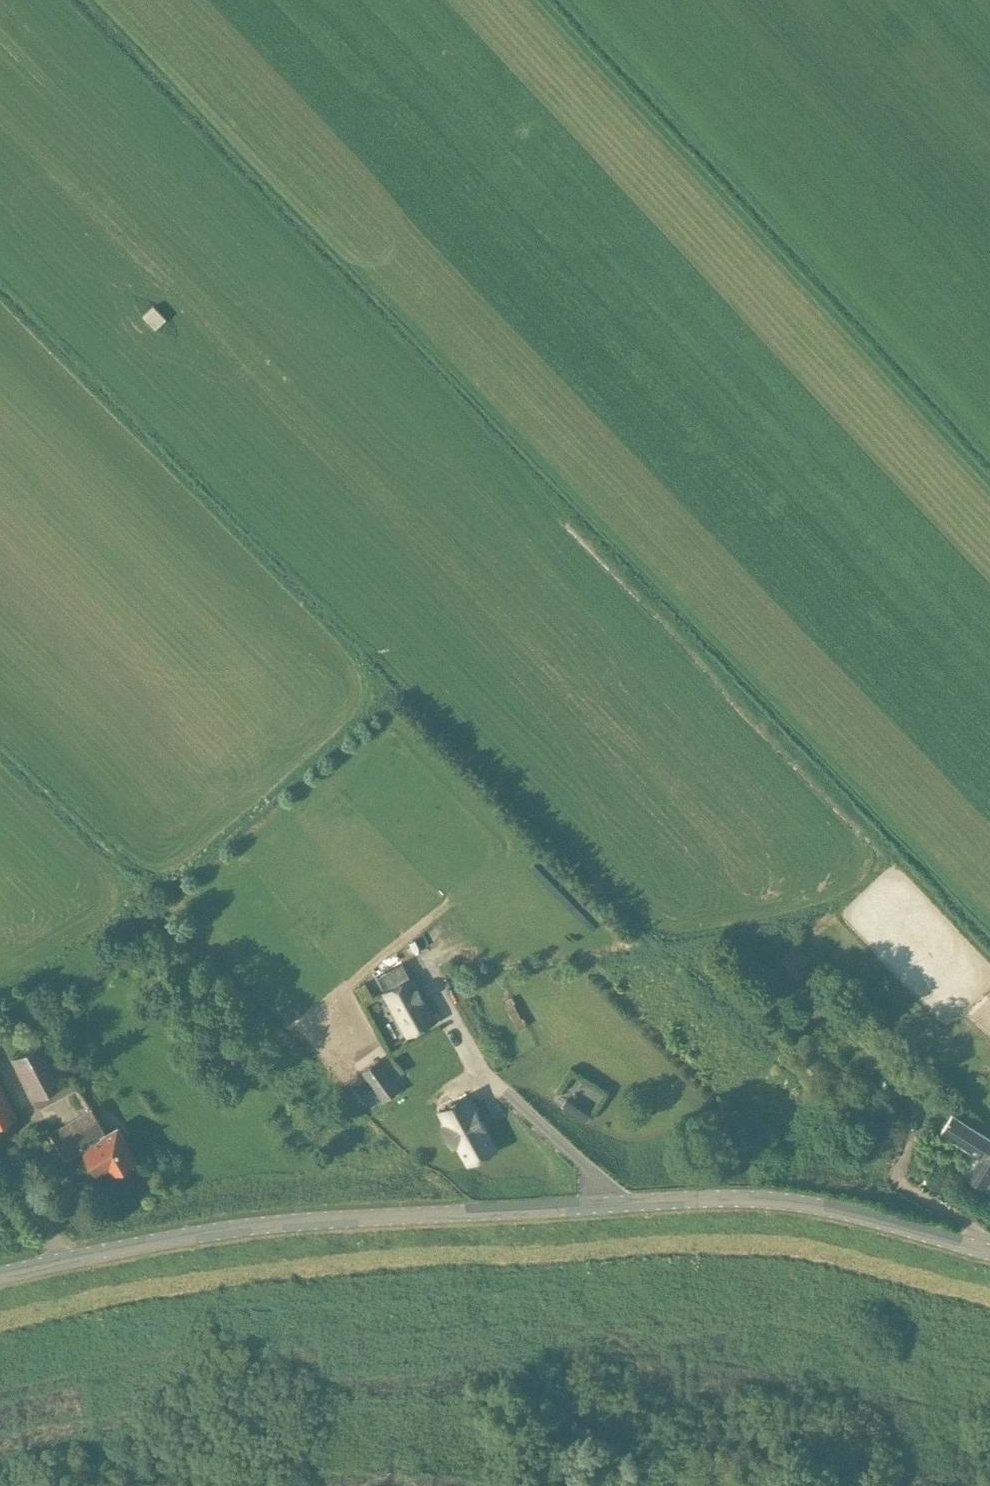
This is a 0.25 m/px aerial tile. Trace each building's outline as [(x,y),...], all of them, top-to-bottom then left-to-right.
[(155,329),(166,319),(153,305),(142,316),(155,329)] [(764,952),(751,965),(758,973),(771,961),(764,952)] [(384,991),(408,1036),(436,1020),(412,976),(384,991)] [(364,984),(356,988),(364,1002),(371,997),(364,984)] [(34,1098),(73,1077),(51,1038),(13,1058),(34,1098)] [(384,1100),(400,1088),(379,1058),(363,1070),(384,1100)] [(18,1115),(0,1083),(0,1125),(18,1115)] [(464,1096),(439,1109),(447,1124),(443,1126),(453,1146),(458,1143),(469,1164),(497,1149),(475,1108),(472,1110),(464,1096)] [(115,1173),(136,1160),(117,1128),(107,1133),(92,1108),(50,1132),(66,1160),(83,1149),(97,1173),(110,1165),(115,1173)] [(967,1178),(989,1192),(989,1150),(987,1148),(989,1144),(989,1137),(952,1113),(941,1130),(980,1156),(967,1178)]
